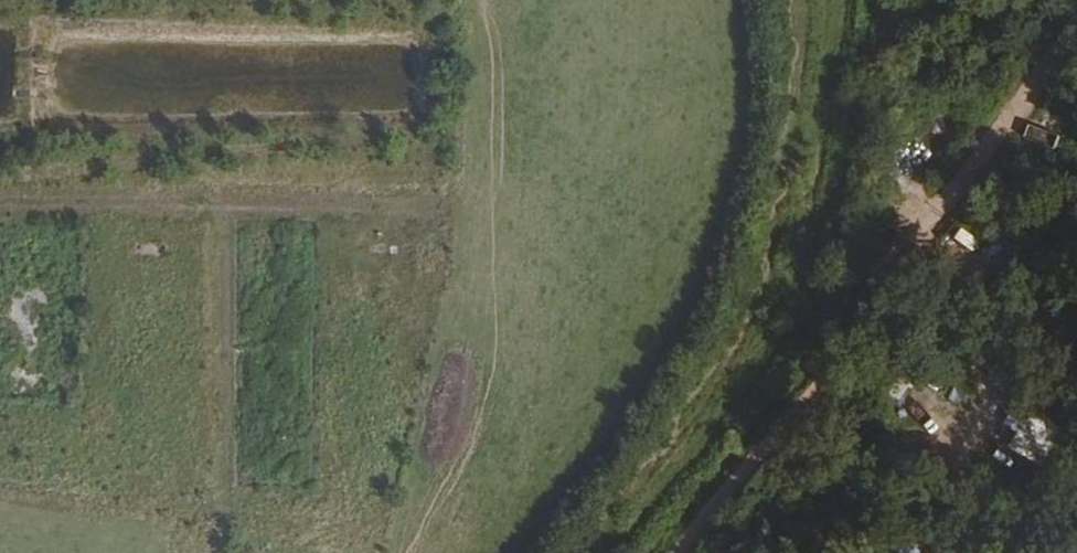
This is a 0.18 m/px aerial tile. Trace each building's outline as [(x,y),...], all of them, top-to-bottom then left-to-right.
[(1038,465),(1060,432),(1030,412),(1008,446),(1038,465)] [(911,539),(903,552),(936,552),(911,539)]
